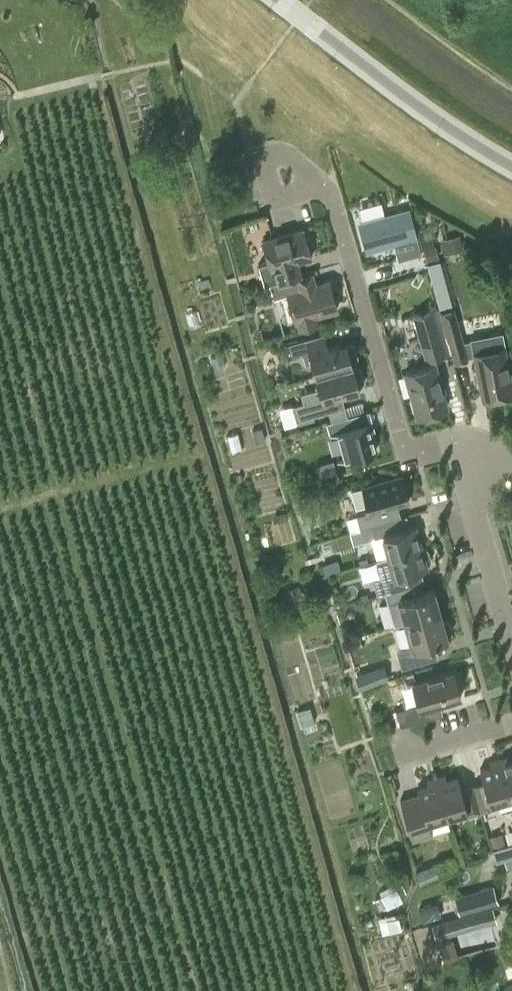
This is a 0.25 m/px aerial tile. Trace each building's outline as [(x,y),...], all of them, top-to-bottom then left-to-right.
[(269,261),(259,264),(265,284),(301,274),(297,261),(312,257),(303,228),(263,240),(269,261)] [(415,229),(367,243),(372,262),(407,252),(410,263),(423,259),(415,229)] [(442,238),(445,251),(463,246),(459,233),(442,238)] [(427,259),(438,256),(434,243),(423,246),(427,259)] [(305,274),(271,283),(274,296),(288,293),(296,321),(297,321),(299,329),(317,324),(315,315),(337,309),(329,280),(308,286),(305,274)] [(450,352),(437,306),(412,313),(425,359),(450,352)] [(456,362),(468,359),(467,358),(463,342),(460,330),(453,307),(442,310),(448,333),(456,362)] [(316,374),(352,364),(351,361),(354,360),(356,356),(353,345),(349,343),(347,344),(346,341),(325,347),(321,334),(285,345),(288,358),(303,353),(306,363),(313,361),(316,374)] [(471,340),(463,342),(467,358),(475,356),(482,398),(511,393),(511,387),(502,334),(471,340)] [(353,367),(352,364),(316,374),(320,388),(302,393),(304,402),(293,406),(297,419),(341,407),(337,394),(359,388),(358,385),(361,384),(363,380),(360,368),(356,366),(353,367)] [(418,415),(448,407),(436,364),(406,373),(418,415)] [(354,414),(344,417),(327,422),(330,433),(338,431),(346,457),(377,448),(371,429),(367,430),(365,422),(356,424),(354,414)] [(252,428),(256,442),(264,440),(260,426),(252,428)] [(324,475),(336,472),(333,460),(321,463),(324,475)] [(363,486),(363,487),(351,490),(348,493),(349,496),(353,497),(356,508),(368,504),(370,511),(356,515),(360,528),(372,525),(392,519),(389,506),(408,500),(401,475),(363,486)] [(397,518),(392,519),(372,525),(375,536),(369,538),(375,560),(377,559),(422,546),(416,525),(400,529),(397,518)] [(422,546),(377,559),(375,560),(379,576),(371,578),(376,594),(385,592),(408,585),(416,583),(413,571),(428,567),(427,563),(429,563),(431,560),(428,549),(425,548),(422,548),(422,546)] [(405,621),(440,611),(434,589),(411,595),(408,585),(385,592),(388,602),(399,599),(405,621)] [(300,586),(289,589),(291,600),(302,597),(300,586)] [(443,620),(440,611),(405,621),(412,645),(397,649),(402,667),(430,659),(425,644),(448,637),(447,635),(452,632),(449,621),(443,620)] [(355,636),(365,633),(363,624),(352,627),(355,636)] [(380,667),(365,671),(369,682),(383,678),(380,667)] [(424,707),(461,697),(453,671),(413,682),(419,704),(397,711),(401,725),(427,718),(424,707)] [(302,725),(314,721),(310,706),(297,709),(302,725)] [(509,797),(510,797),(511,804),(511,758),(508,759),(507,756),(499,759),(509,797)] [(496,801),(509,797),(499,759),(490,761),(491,766),(480,769),(484,781),(472,784),(480,812),(499,807),(496,801)] [(480,812),(472,784),(461,787),(458,776),(446,779),(445,775),(436,777),(447,815),(461,811),(463,817),(480,812)] [(418,787),(420,794),(401,799),(412,840),(432,834),(428,821),(447,815),(436,777),(427,780),(428,784),(418,787)] [(502,833),(489,836),(493,849),(506,845),(502,833)] [(493,849),(496,861),(511,856),(511,843),(506,845),(493,849)] [(426,867),(416,871),(421,884),(430,880),(426,867)] [(387,908),(403,900),(395,883),(379,891),(387,908)] [(493,885),(455,896),(459,912),(497,902),(493,885)] [(422,922),(442,916),(438,901),(418,907),(422,922)] [(477,927),(472,911),(432,923),(437,939),(477,927)] [(396,917),(386,919),(390,931),(402,928),(398,916),(396,917)]
